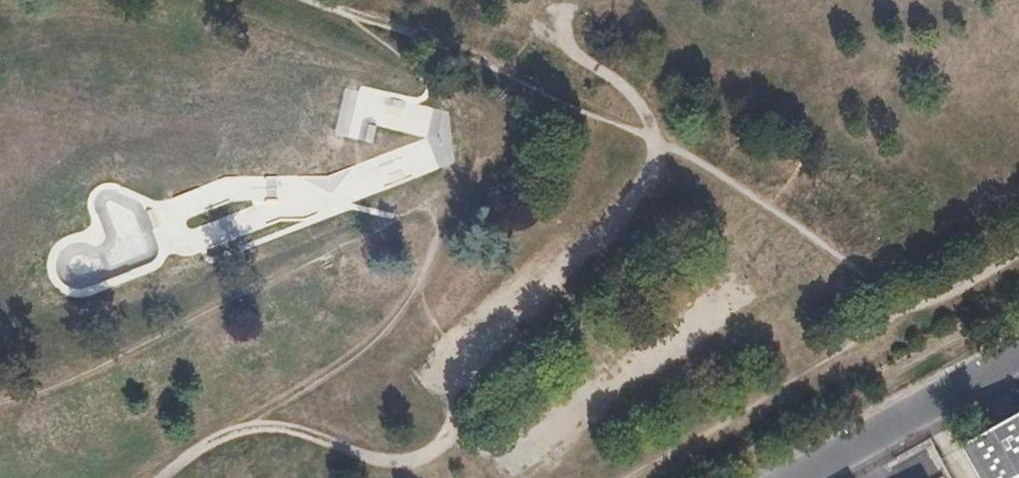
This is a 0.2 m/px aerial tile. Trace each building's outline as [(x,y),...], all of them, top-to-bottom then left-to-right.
[(965,442),(985,477),(1018,477),(1018,412),(965,442)]
